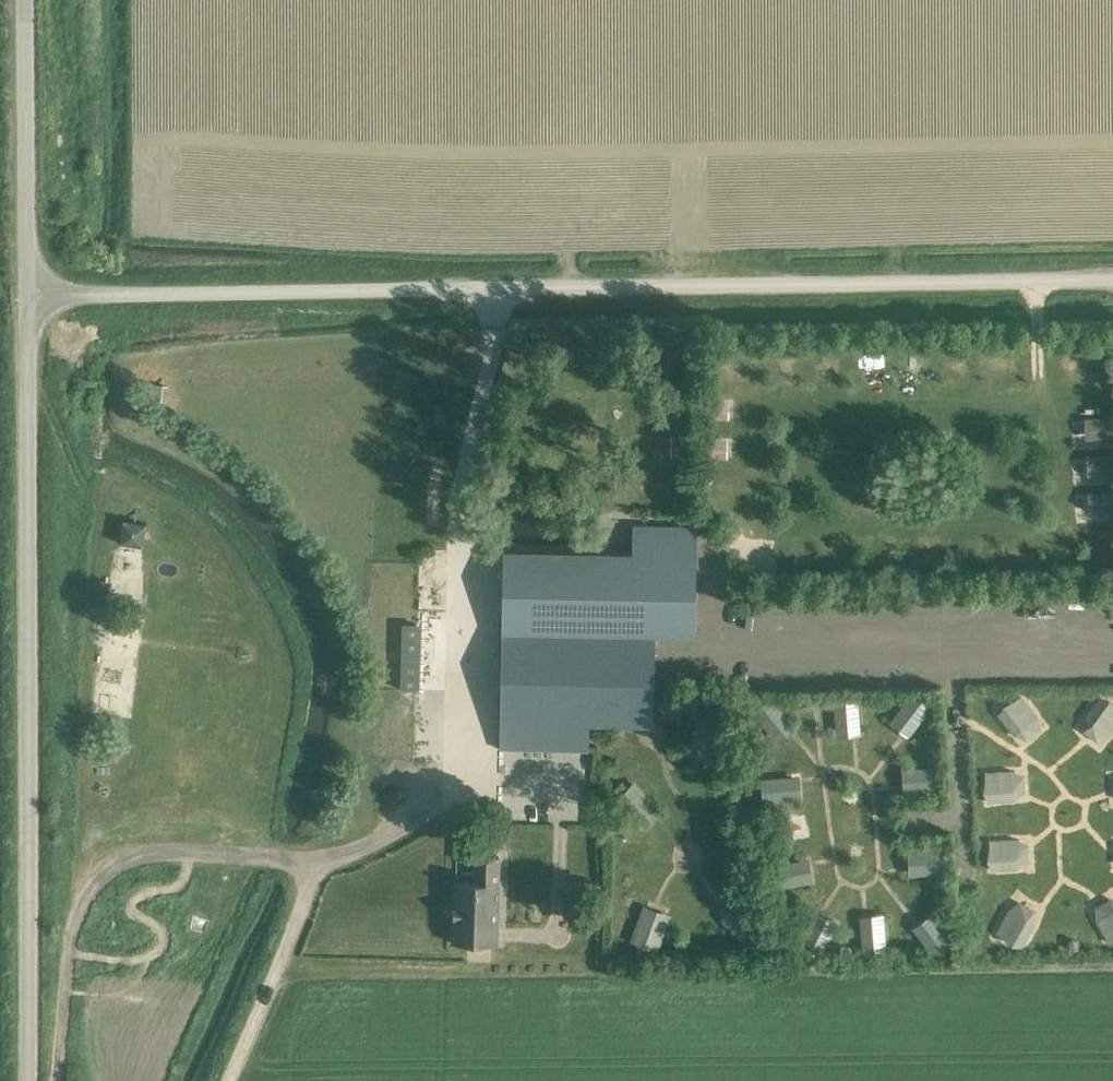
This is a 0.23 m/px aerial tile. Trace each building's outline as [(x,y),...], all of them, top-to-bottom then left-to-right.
[(857,360),(882,359),(882,349),(856,350),(857,360)] [(922,371),(921,350),(904,350),(905,372),(922,371)] [(859,379),(876,374),(871,361),(855,366),(859,379)] [(144,381),(141,397),(164,401),(167,386),(144,381)] [(692,399),(678,399),(677,413),(691,413),(692,399)] [(724,403),(709,403),(709,418),(723,418),(724,403)] [(1092,419),(1093,439),(1112,438),(1112,418),(1092,419)] [(690,438),(676,437),(676,452),(690,452),(690,438)] [(722,442),(708,442),(708,457),(722,456),(722,442)] [(1094,455),(1095,475),(1112,474),(1112,454),(1094,455)] [(1095,492),(1096,512),(1112,511),(1112,491),(1095,492)] [(122,521),(119,542),(141,546),(144,525),(122,521)] [(502,632),(502,634),(655,638),(693,638),(695,527),(692,527),(635,525),(631,526),(631,553),(504,550),(504,551),(502,632)] [(744,561),(762,561),(762,549),(744,549),(744,561)] [(414,619),(436,620),(436,609),(415,608),(414,619)] [(401,624),(401,650),(417,650),(417,624),(410,624),(401,624)] [(655,638),(502,634),(501,722),(500,748),(587,750),(588,724),(654,725),(655,638)] [(433,661),(418,663),(419,682),(435,681),(433,661)] [(400,663),(400,688),(411,688),(416,688),(416,663),(400,663)] [(899,731),(924,698),(909,687),(885,720),(899,731)] [(832,692),(832,732),(853,732),(853,693),(832,692)] [(694,749),(702,733),(689,727),(682,744),(694,749)] [(902,787),(937,786),(936,762),(902,763),(902,787)] [(794,774),(773,773),(772,789),(793,790),(794,774)] [(907,846),(907,868),(943,867),(943,845),(907,846)] [(475,882),(455,881),(453,942),(497,943),(499,856),(475,855),(475,882)] [(802,866),(774,871),(776,881),(804,875),(802,866)] [(739,937),(750,928),(730,903),(719,912),(739,937)] [(814,907),(802,934),(821,943),(833,916),(814,907)] [(858,910),(858,940),(879,939),(879,910),(858,910)] [(924,914),(911,921),(930,953),(942,946),(924,914)]
